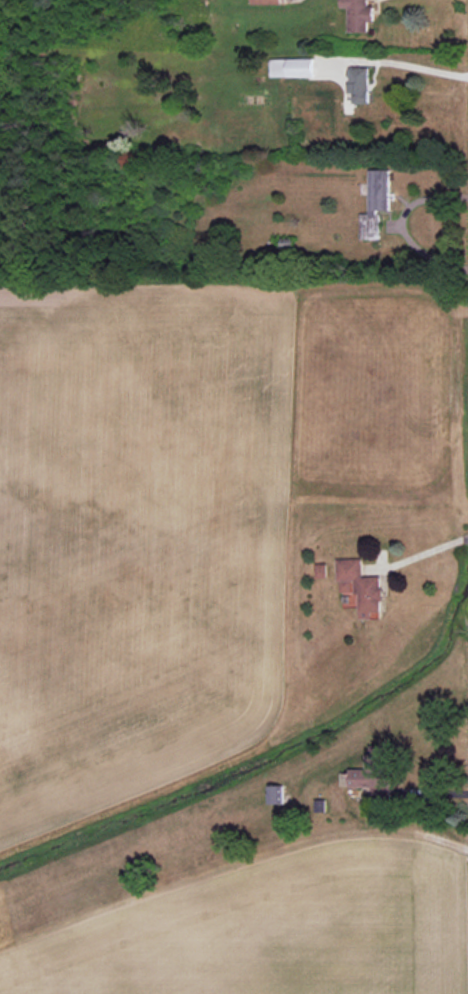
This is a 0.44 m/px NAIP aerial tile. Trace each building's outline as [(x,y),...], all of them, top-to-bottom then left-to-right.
[(348,32),(368,32),(368,22),(373,22),(373,6),(369,6),(369,0),(340,0),(340,8),(348,8),(348,32)] [(313,58),(270,59),(270,77),(313,76),(313,58)] [(368,67),(347,68),(348,94),(351,94),(352,104),(369,103),(368,67)] [(389,169),(369,170),(369,213),(359,214),(359,239),(379,239),(379,210),(389,210),(389,169)] [(362,577),(362,558),(337,559),(338,592),(359,592),(359,619),(372,619),(372,612),(382,612),(381,576),(362,577)] [(315,564),(316,578),(327,577),(326,564),(315,564)] [(342,770),(342,787),(389,788),(389,755),(367,754),(367,770),(342,770)] [(283,785),(270,785),(269,803),(283,804),(283,785)]
